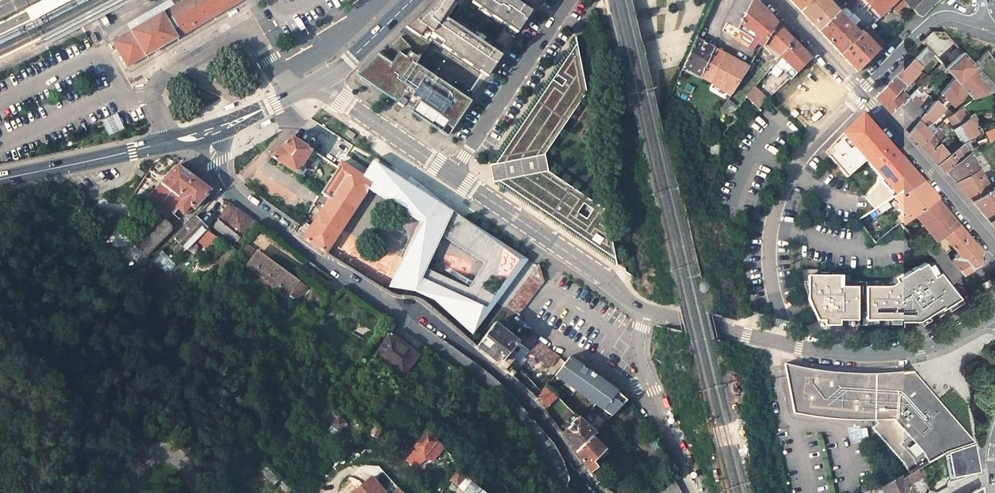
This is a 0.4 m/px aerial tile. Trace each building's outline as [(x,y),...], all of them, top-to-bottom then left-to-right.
[(31,21),(72,0),(43,0),(25,9),(31,21)] [(39,37),(44,47),(134,0),(111,0),(39,37)] [(131,30),(112,42),(127,68),(159,49),(243,0),(183,0),(175,5),(144,23),(131,30)] [(131,30),(175,5),(172,0),(170,0),(128,25),(131,30)] [(447,136),(471,101),(460,94),(415,64),(419,59),(431,41),(478,73),(480,71),(487,76),(501,54),(486,44),(481,41),(484,38),(479,34),(477,38),(451,21),(446,18),(459,0),(435,0),(388,45),(390,47),(383,54),(380,51),(356,75),(398,103),(403,106),(447,136)] [(472,2),(480,8),(492,16),(501,22),(509,27),(516,32),(531,11),(515,0),(473,0),(472,2)] [(736,31),(752,0),(739,0),(723,30),(730,35),(732,33),(734,35),(736,31)] [(736,31),(752,41),(748,48),(753,51),(757,44),(762,47),(764,44),(777,24),(754,0),(752,0),(736,31)] [(813,0),(787,0),(792,4),(800,13),(813,0)] [(827,0),(813,0),(800,13),(811,25),(818,32),(838,13),(827,0)] [(845,5),(848,8),(854,2),(853,0),(851,0),(845,5)] [(883,14),(891,6),(897,0),(870,0),(883,14)] [(907,1),(906,0),(897,0),(891,6),(896,11),(907,1)] [(907,1),(923,17),(927,13),(926,12),(938,0),(906,0),(907,1)] [(862,34),(863,34),(861,32),(859,34),(838,13),(818,32),(832,47),(841,56),(862,34)] [(793,41),(777,24),(764,44),(779,58),(793,41)] [(511,42),(514,37),(503,30),(495,41),(505,48),(510,41),(511,42)] [(878,50),(863,34),(862,34),(841,56),(852,68),(857,73),(878,50)] [(712,49),(696,40),(683,69),(699,78),(712,49)] [(783,70),(792,78),(810,59),(793,41),(779,58),(773,66),(781,72),(783,70)] [(499,182),(616,260),(611,239),(607,240),(603,216),(579,200),(539,173),(543,173),(539,155),(536,156),(564,114),(581,89),(576,63),(580,62),(576,43),(496,163),(499,163),(502,181),(499,182)] [(932,55),(924,47),(913,59),(921,67),(932,55)] [(748,69),(712,49),(699,78),(731,96),(748,69)] [(971,98),(989,83),(979,70),(981,69),(983,64),(979,60),(976,61),(972,64),(962,52),(944,69),(971,98)] [(913,59),(877,94),(875,97),(891,114),(907,98),(903,93),(896,99),(893,96),(900,89),(921,67),(913,59)] [(580,62),(576,63),(581,89),(585,88),(580,62)] [(989,83),(971,98),(973,100),(994,93),(994,91),(989,83)] [(756,86),(747,96),(760,107),(769,98),(756,86)] [(907,98),(910,101),(921,89),(919,86),(907,98)] [(903,93),(900,89),(893,96),(896,99),(903,93)] [(938,97),(935,101),(940,106),(944,102),(938,97)] [(923,115),(910,101),(907,98),(891,114),(907,133),(923,115)] [(722,110),(732,115),(740,105),(729,99),(722,110)] [(924,116),(923,115),(907,133),(918,145),(930,135),(925,129),(929,125),(931,123),(930,121),(939,112),(943,109),(940,106),(935,101),(924,116)] [(788,105),(784,110),(802,125),(806,120),(788,105)] [(953,128),(964,121),(958,111),(947,119),(949,122),(953,128)] [(110,135),(126,129),(120,114),(104,120),(110,135)] [(569,117),(564,114),(536,156),(539,155),(543,173),(539,173),(579,200),(583,195),(548,171),(548,172),(544,155),(569,117)] [(894,197),(920,180),(890,145),(861,115),(825,152),(847,177),(866,160),(883,179),(865,198),(876,209),(887,202),(894,197)] [(968,119),(964,121),(953,128),(951,129),(958,139),(963,136),(965,139),(977,134),(968,119)] [(934,131),(929,125),(925,129),(930,135),(934,131)] [(926,153),(941,140),(944,137),(936,128),(934,131),(930,135),(918,145),(926,153)] [(352,139),(355,135),(348,129),(345,134),(352,139)] [(990,142),(994,140),(994,129),(986,133),(990,142)] [(291,137),(279,148),(270,157),(295,173),(310,149),(291,137)] [(950,149),(941,140),(926,153),(934,162),(950,149)] [(937,166),(943,173),(945,171),(967,153),(966,151),(961,145),(937,166)] [(989,191),(970,156),(968,153),(967,153),(945,171),(970,202),(989,191)] [(452,213),(410,178),(407,182),(373,160),(362,177),(370,182),(367,186),(422,220),(390,286),(415,290),(436,299),(472,336),(491,311),(527,259),(452,213)] [(303,239),(315,246),(325,252),(367,186),(370,182),(362,177),(340,163),(320,193),(329,199),(303,239)] [(496,163),(489,164),(493,183),(499,182),(502,181),(499,163),(496,163)] [(211,191),(178,166),(163,182),(171,189),(161,200),(167,207),(179,195),(183,199),(179,205),(184,210),(191,203),(195,207),(211,191)] [(913,215),(935,198),(920,180),(894,197),(905,213),(897,218),(901,224),(905,220),(913,215)] [(989,191),(970,202),(986,221),(994,215),(994,188),(989,191)] [(935,198),(913,215),(916,219),(936,242),(957,225),(935,198)] [(211,199),(197,214),(203,219),(217,205),(211,199)] [(876,209),(858,221),(862,226),(878,215),(891,209),(887,202),(876,209)] [(252,223),(229,206),(214,227),(237,243),(252,223)] [(607,215),(603,216),(607,240),(611,239),(607,215)] [(909,224),(916,219),(913,215),(905,220),(909,224)] [(986,221),(994,232),(994,215),(986,221)] [(173,240),(186,252),(203,232),(194,217),(173,240)] [(905,220),(901,224),(900,225),(923,252),(929,247),(924,240),(923,241),(909,224),(905,220)] [(168,221),(140,250),(147,257),(171,232),(171,224),(168,221)] [(934,243),(944,255),(952,250),(957,256),(950,263),(960,275),(980,264),(982,254),(957,225),(936,242),(934,243)] [(203,232),(186,252),(199,262),(214,246),(206,238),(209,235),(203,232)] [(162,276),(174,265),(161,250),(148,261),(162,276)] [(254,254),(246,266),(287,295),(292,299),(303,284),(298,280),(286,272),(284,276),(254,254)] [(818,270),(801,269),(803,284),(808,300),(814,314),(821,326),(866,326),(866,321),(917,321),(926,316),(930,323),(962,302),(931,263),(926,266),(924,263),(916,268),(915,267),(903,274),(901,273),(886,281),(843,282),(842,276),(817,276),(818,270)] [(537,267),(507,306),(519,316),(543,284),(537,267)] [(989,280),(981,284),(984,289),(992,285),(989,280)] [(321,310),(312,304),(310,308),(320,313),(321,310)] [(477,346),(483,351),(498,364),(506,354),(515,342),(516,341),(494,324),(477,346)] [(524,330),(516,341),(515,342),(526,351),(547,369),(553,365),(559,359),(524,330)] [(391,333),(375,353),(402,373),(417,353),(391,333)] [(506,354),(512,359),(517,363),(526,351),(515,342),(506,354)] [(232,361),(240,365),(245,356),(237,352),(232,361)] [(512,359),(506,354),(498,364),(505,369),(512,359)] [(555,376),(612,417),(627,401),(614,390),(570,359),(555,376)] [(872,428),(902,462),(907,471),(916,466),(945,451),(974,443),(912,371),(878,374),(830,372),(785,364),(794,413),(826,418),(875,420),(878,424),(872,428)] [(538,397),(546,407),(556,396),(546,386),(538,397)] [(558,427),(562,433),(578,417),(573,413),(558,427)] [(332,424),(339,430),(347,421),(340,415),(332,424)] [(592,436),(595,434),(578,417),(562,433),(570,443),(576,452),(592,436)] [(382,429),(375,426),(371,436),(378,438),(382,429)] [(440,446),(427,431),(415,446),(414,447),(425,458),(431,458),(440,446)] [(593,461),(596,457),(605,448),(592,436),(576,452),(584,462),(591,472),(597,466),(593,461)] [(605,469),(596,457),(593,461),(597,466),(591,472),(595,478),(605,469)] [(266,463),(259,469),(275,485),(282,477),(266,463)] [(902,474),(907,482),(921,475),(916,466),(907,471),(902,474)] [(450,480),(467,492),(486,492),(487,492),(457,470),(450,480)] [(902,474),(880,487),(884,492),(913,492),(907,482),(902,474)] [(374,479),(372,478),(355,492),(386,492),(374,479)] [(673,479),(664,486),(668,492),(681,492),(673,479)]
